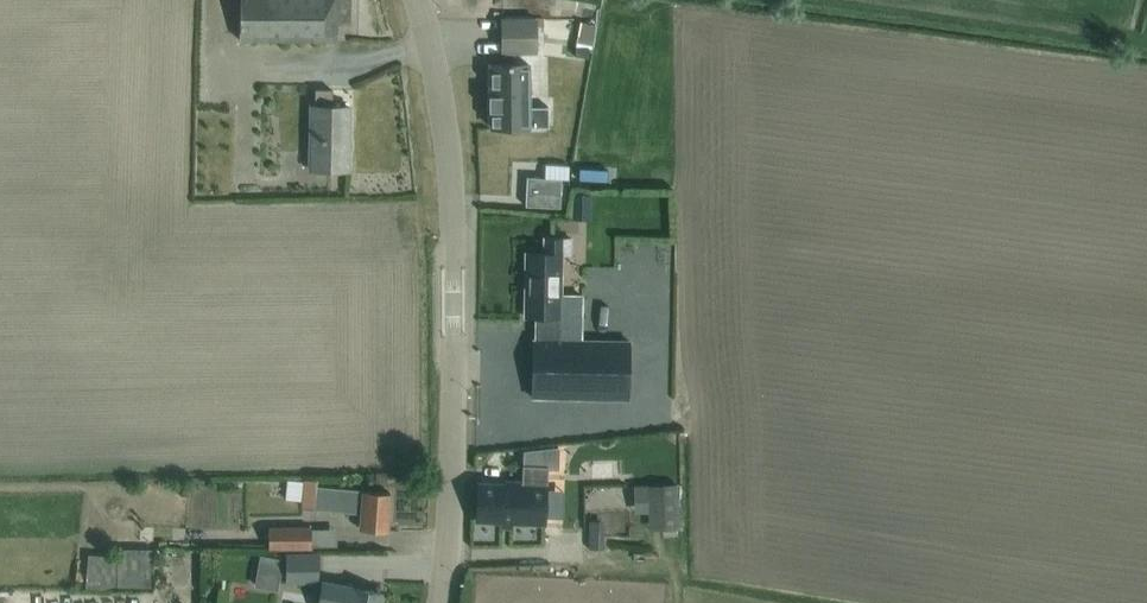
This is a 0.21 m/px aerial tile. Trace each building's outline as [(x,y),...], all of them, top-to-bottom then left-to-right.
[(330,39),(331,22),(338,23),(339,0),(240,0),(239,39),(330,39)] [(536,51),(535,17),(501,18),(502,51),(536,51)] [(588,46),(594,23),(580,20),(574,45),(544,41),(543,52),(587,57),(588,46)] [(528,62),(514,62),(490,62),(491,126),(528,126),(528,125),(548,125),(548,105),(528,105),(528,62)] [(332,80),(333,94),(348,93),(348,79),(332,80)] [(332,88),(315,88),(315,105),(311,105),(310,168),(348,169),(348,149),(347,149),(347,139),(349,139),(349,105),(332,105),(332,88)] [(527,176),(525,205),(559,207),(561,178),(527,176)] [(560,294),(561,252),(569,252),(570,238),(544,237),(544,251),(526,251),(524,315),(534,315),(534,339),(557,339),(581,340),(582,295),(560,294)] [(581,340),(557,339),(534,339),(532,396),(556,396),(627,398),(629,341),(581,340)] [(556,445),(523,449),(524,465),(556,466),(556,445)] [(546,466),(537,466),(523,465),(522,481),(512,480),(512,483),(477,482),(475,518),(543,522),(546,466)] [(583,503),(581,473),(558,474),(560,504),(583,503)] [(287,478),(286,498),(303,499),(302,506),(361,511),(360,527),(363,527),(386,529),(390,491),(366,489),(363,489),(363,488),(316,484),(316,480),(305,479),(305,480),(287,478)] [(676,480),(646,482),(648,526),(678,525),(676,480)] [(330,536),(351,536),(351,519),(330,519),(330,536)] [(310,527),(268,527),(269,548),(311,548),(310,527)] [(88,554),(86,585),(149,586),(150,548),(118,547),(118,556),(88,554)] [(318,552),(285,553),(285,581),(317,581),(318,552)] [(260,553),(254,584),(277,588),(283,557),(260,553)] [(322,580),(318,602),(378,602),(381,591),(322,580)]
